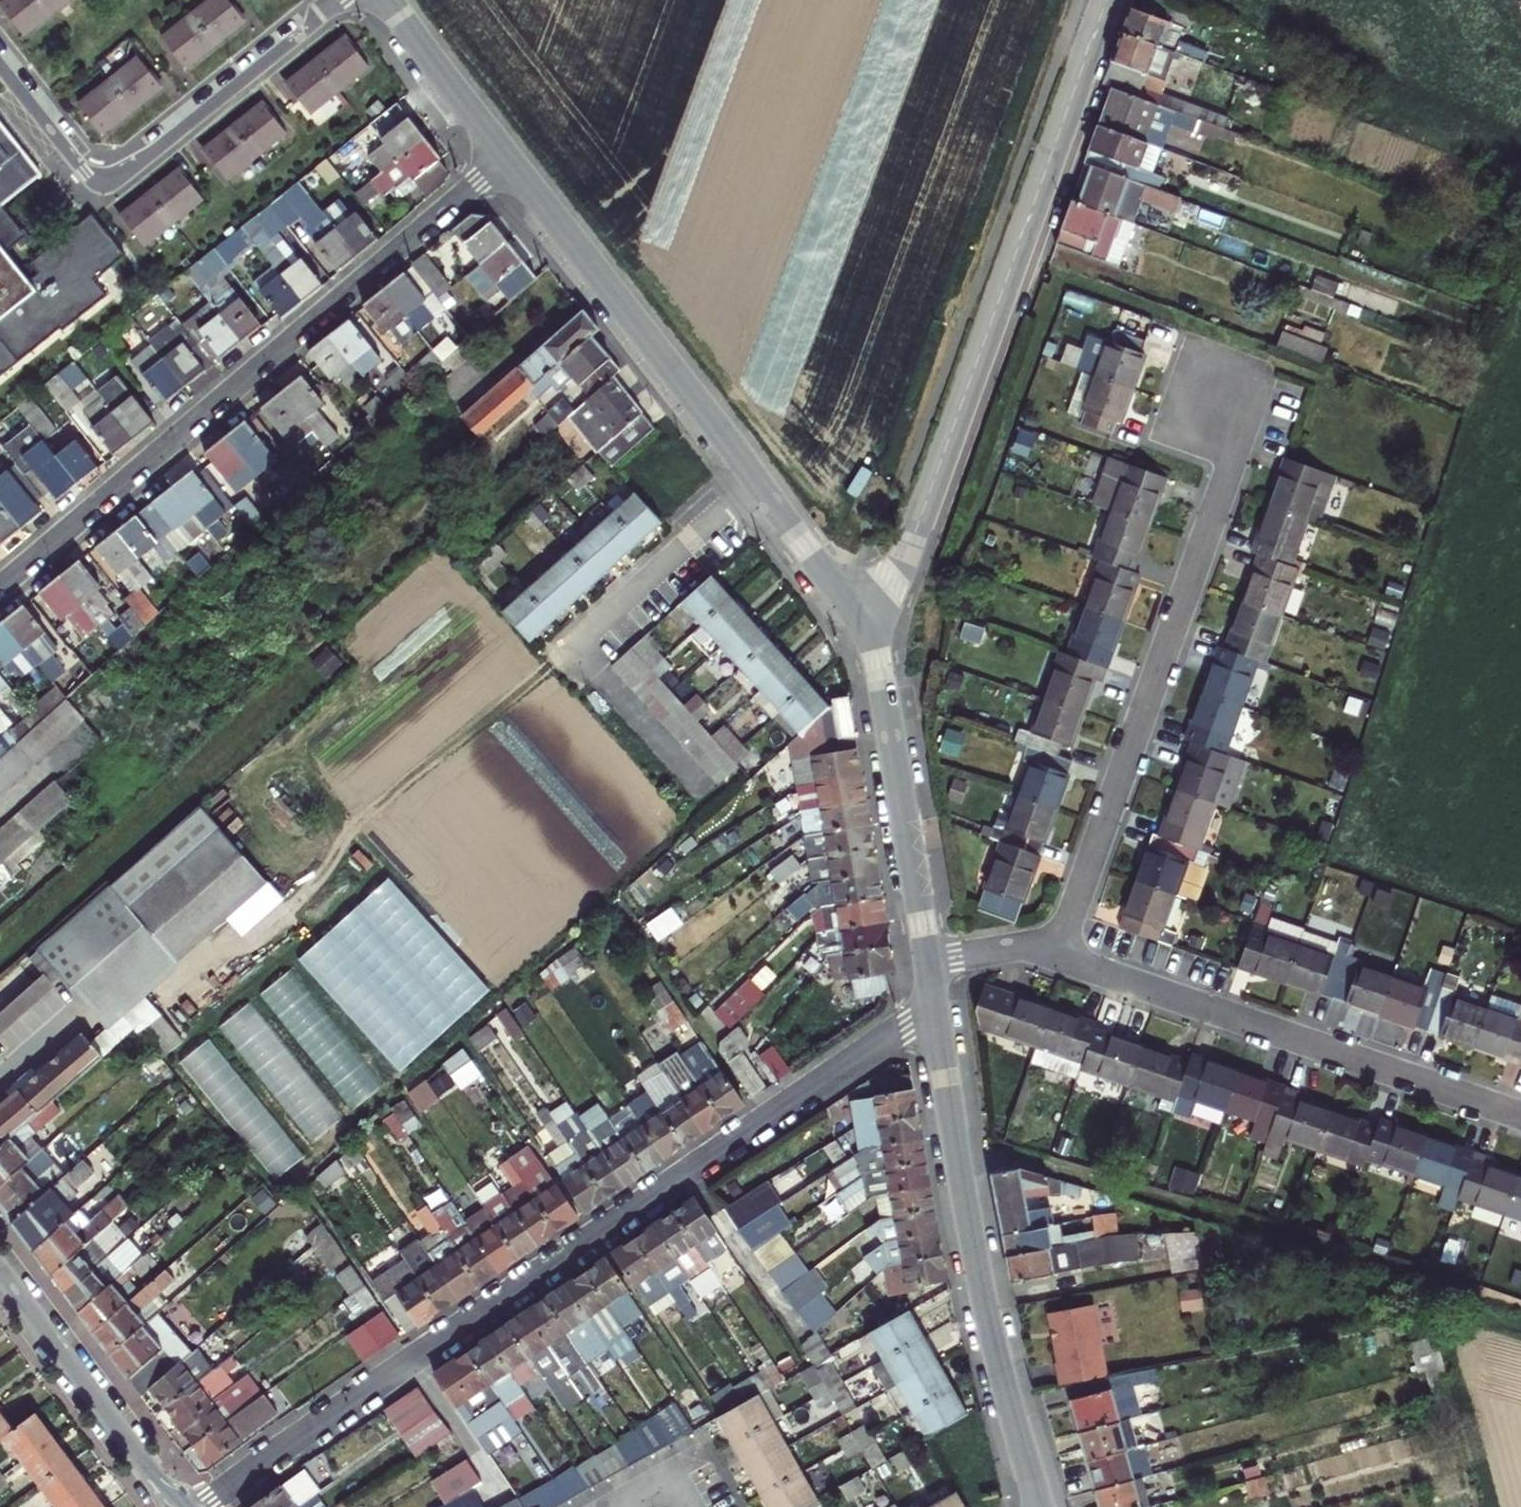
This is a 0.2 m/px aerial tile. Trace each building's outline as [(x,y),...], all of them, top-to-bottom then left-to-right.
[(53,15),(41,0),(17,0),(2,11),(23,37),(53,15)] [(53,15),(72,0),(41,0),(53,15)] [(190,22),(211,49),(241,26),(221,0),(217,0),(190,22)] [(1167,0),(1145,0),(1141,11),(1184,27),(1187,28),(1193,10),(1167,0)] [(1184,27),(1141,11),(1131,8),(1122,33),(1180,54),(1203,63),(1207,51),(1179,41),(1184,27)] [(183,72),(211,49),(190,22),(161,45),(183,72)] [(1113,86),(1160,103),(1168,81),(1165,78),(1173,57),(1178,59),(1180,54),(1122,33),(1104,83),(1113,86)] [(339,47),(310,70),(332,99),(361,75),(339,47)] [(138,62),(108,85),(131,114),(161,91),(138,62)] [(304,121),(332,99),(310,70),(282,92),(304,121)] [(102,136),(131,114),(108,85),(79,108),(102,136)] [(1160,103),(1113,86),(1099,125),(1144,142),(1153,117),(1171,124),(1171,121),(1196,130),(1200,118),(1185,113),(1160,103)] [(397,104),(370,126),(384,144),(369,157),(381,172),(397,159),(399,161),(411,152),(409,148),(423,137),(397,104)] [(257,111),(227,135),(249,163),(280,139),(257,111)] [(1144,142),(1099,125),(1085,163),(1180,198),(1186,183),(1154,172),(1139,167),(1148,143),(1144,142)] [(36,180),(0,134),(0,209),(36,180)] [(220,186),(249,163),(227,135),(198,157),(220,186)] [(354,193),(363,205),(379,192),(384,198),(397,187),(400,189),(413,179),(429,199),(447,184),(447,173),(438,160),(440,159),(423,137),(409,148),(411,152),(399,161),(397,159),(381,172),(354,193)] [(1154,172),(1163,149),(1148,143),(1139,167),(1154,172)] [(1197,150),(1194,164),(1240,175),(1243,161),(1197,150)] [(345,181),(328,159),(300,182),(309,194),(325,182),(332,190),(345,181)] [(1180,198),(1085,163),(1081,177),(1087,179),(1079,203),(1120,219),(1125,220),(1134,197),(1175,212),(1180,198)] [(175,175),(149,196),(115,222),(136,251),(172,224),(197,203),(175,175)] [(300,182),(271,205),(287,225),(299,216),(292,208),(309,194),(300,182)] [(1120,219),(1079,203),(1072,201),(1057,243),(1060,244),(1106,261),(1120,219)] [(341,203),(326,215),(337,229),(335,231),(345,245),(349,243),(360,256),(378,243),(356,215),(352,218),(341,203)] [(271,205),(261,213),(278,235),(289,227),(287,225),(271,205)] [(478,265),(480,267),(494,258),(491,253),(506,241),(486,216),(472,214),(453,230),(478,265)] [(337,229),(326,215),(309,228),(321,243),(318,246),(339,272),(360,256),(349,243),(345,245),(335,231),(337,229)] [(1,382),(7,378),(8,371),(55,335),(57,338),(103,303),(91,287),(122,263),(89,220),(26,268),(35,279),(24,288),(1,258),(20,241),(0,216),(0,382),(1,382)] [(282,276),(280,278),(291,293),(295,289),(305,302),(324,288),(303,260),(299,262),(284,242),(278,247),(255,218),(243,227),(256,243),(277,270),(282,276)] [(1106,261),(1119,266),(1134,224),(1125,220),(1120,219),(1106,261)] [(214,250),(227,266),(256,243),(243,227),(214,250)] [(480,267),(494,285),(523,264),(507,243),(506,241),(491,253),(494,258),(480,267)] [(199,288),(220,271),(227,266),(214,250),(186,272),(199,288)] [(448,290),(423,257),(411,266),(437,299),(448,290)] [(508,305),(536,280),(523,264),(494,285),(508,305)] [(258,286),(262,292),(280,278),(282,276),(277,270),(258,286)] [(220,271),(199,288),(213,306),(214,307),(235,290),(220,271)] [(405,275),(382,292),(392,305),(398,301),(409,315),(426,302),(405,275)] [(1348,311),(1350,302),(1335,298),(1339,281),(1314,275),(1308,302),(1348,311)] [(283,318),(305,302),(295,289),(291,293),(280,278),(262,292),(283,318)] [(235,290),(214,307),(221,316),(219,317),(230,331),(235,328),(246,342),(264,327),(235,290)] [(407,317),(409,315),(398,301),(392,305),(382,292),(364,306),(385,334),(391,331),(402,348),(420,334),(407,317)] [(213,306),(185,328),(215,366),(246,342),(235,328),(230,331),(219,317),(221,316),(214,307),(213,306)] [(478,439),(531,392),(561,366),(591,339),(599,332),(583,312),(460,419),(478,439)] [(102,340),(113,353),(142,330),(131,316),(102,340)] [(351,321),(329,337),(340,351),(344,348),(354,362),(353,365),(362,376),(375,366),(366,352),(372,348),(351,321)] [(1282,325),(1276,343),(1321,360),(1327,342),(1282,325)] [(155,345),(166,358),(163,361),(174,374),(179,371),(190,385),(215,366),(185,328),(177,334),(174,331),(155,345)] [(1106,340),(1095,374),(1135,388),(1147,355),(1142,352),(1147,339),(1118,328),(1113,342),(1106,340)] [(329,337),(309,352),(331,379),(339,374),(349,387),(362,376),(353,365),(354,362),(344,348),(340,351),(329,337)] [(591,339),(561,366),(590,399),(612,379),(620,372),(591,339)] [(102,340),(90,349),(105,368),(117,359),(113,353),(102,340)] [(168,403),(190,385),(179,371),(174,374),(163,361),(166,358),(155,345),(134,361),(168,403)] [(435,352),(407,376),(416,387),(426,378),(443,363),(435,352)] [(46,384),(68,412),(81,402),(74,391),(90,378),(76,361),(46,384)] [(1080,417),(1091,374),(1081,372),(1070,414),(1080,417)] [(1135,388),(1095,374),(1085,407),(1089,409),(1084,424),(1113,434),(1118,420),(1123,422),(1135,388)] [(304,376),(284,392),(281,394),(291,407),(296,404),(307,419),(305,421),(313,430),(326,420),(318,409),(325,404),(304,376)] [(407,376),(380,400),(389,411),(416,387),(407,376)] [(104,397),(116,412),(114,413),(124,427),(129,425),(139,438),(157,423),(121,377),(101,392),(104,397)] [(601,450),(641,414),(612,379),(590,399),(572,415),(566,420),(595,455),(601,450)] [(291,407),(281,394),(263,408),(283,435),(287,432),(303,452),(320,439),(313,430),(305,421),(307,419),(296,404),(291,407)] [(32,424),(47,442),(61,431),(32,395),(18,406),(32,424)] [(116,456),(139,438),(129,425),(124,427),(114,413),(116,412),(104,397),(86,412),(97,426),(95,428),(116,456)] [(533,430),(543,441),(560,425),(566,420),(572,415),(560,402),(548,413),(549,416),(533,430)] [(654,430),(641,414),(601,450),(614,465),(654,430)] [(226,437),(225,438),(234,452),(239,449),(249,463),(247,464),(257,477),(270,467),(261,453),(275,443),(254,415),(226,437)] [(59,501),(82,482),(72,469),(67,473),(56,459),(59,457),(47,442),(32,424),(4,446),(26,475),(33,469),(59,501)] [(257,477),(247,464),(249,463),(239,449),(234,452),(225,438),(206,453),(237,492),(257,477)] [(78,443),(59,457),(56,459),(67,473),(72,469),(82,482),(99,470),(78,443)] [(1329,469),(1291,455),(1275,501),(1313,514),(1329,469)] [(1091,503),(1111,510),(1149,523),(1166,476),(1137,466),(1108,456),(1091,503)] [(579,469),(571,476),(580,485),(588,479),(595,472),(587,462),(579,469)] [(194,471),(174,487),(172,489),(182,502),(187,499),(197,513),(196,514),(206,528),(217,542),(228,534),(218,521),(227,513),(194,471)] [(280,507),(307,484),(297,471),(271,494),(280,507)] [(2,502),(0,504),(11,518),(15,515),(25,528),(44,514),(10,472),(0,480),(0,500),(2,502)] [(190,541),(206,528),(196,514),(197,513),(187,499),(182,502),(172,489),(145,509),(167,537),(179,527),(190,541)] [(531,643),(574,604),(597,584),(664,523),(637,492),(502,610),(531,643)] [(234,508),(253,531),(263,522),(245,499),(234,508)] [(25,528),(15,515),(11,518),(0,504),(2,502),(0,500),(0,545),(1,547),(25,528)] [(1313,514),(1275,501),(1258,547),(1265,550),(1296,561),(1313,514)] [(532,511),(526,516),(534,526),(541,520),(548,514),(540,504),(532,511)] [(140,558),(167,537),(145,509),(117,532),(115,534),(126,547),(130,544),(140,558)] [(1094,555),(1103,559),(1133,569),(1149,523),(1111,510),(1094,555)] [(126,547),(115,534),(97,548),(119,576),(122,573),(136,590),(125,599),(134,610),(147,625),(160,613),(141,589),(155,579),(139,559),(140,558),(130,544),(126,547)] [(488,550),(479,558),(487,568),(497,560),(505,552),(496,542),(488,550)] [(1296,561),(1265,550),(1248,596),(1287,610),(1303,563),(1296,561)] [(1103,559),(1087,605),(1124,618),(1141,571),(1133,569),(1103,559)] [(82,561),(61,577),(58,579),(68,591),(73,589),(90,613),(101,627),(115,616),(107,606),(109,604),(99,590),(103,587),(82,561)] [(683,604),(762,692),(781,715),(800,735),(823,715),(832,707),(715,576),(683,604)] [(68,591),(58,579),(41,593),(62,620),(65,617),(85,640),(101,627),(90,613),(73,589),(68,591)] [(1270,659),(1287,610),(1248,596),(1231,645),(1262,656),(1270,659)] [(31,657),(37,665),(53,685),(68,672),(54,656),(61,650),(24,605),(3,623),(1,624),(10,637),(15,634),(25,649),(31,657)] [(1070,653),(1097,663),(1107,666),(1124,618),(1087,605),(1070,653)] [(119,650),(147,625),(134,610),(120,621),(123,625),(109,637),(113,642),(119,650)] [(1,624),(0,625),(0,658),(5,664),(25,649),(15,634),(10,637),(1,624)] [(614,665),(696,755),(705,765),(722,784),(750,758),(723,728),(712,736),(701,723),(710,715),(698,699),(686,709),(660,679),(670,669),(643,640),(614,665)] [(1262,656),(1231,645),(1223,642),(1207,691),(1245,704),(1262,656)] [(31,657),(25,649),(5,664),(11,672),(15,669),(21,677),(37,665),(31,657)] [(1061,650),(1044,697),(1081,710),(1093,676),(1102,680),(1107,666),(1097,663),(1070,653),(1061,650)] [(1,692),(4,695),(13,688),(0,672),(0,693),(1,692)] [(91,674),(65,698),(83,718),(109,695),(91,674)] [(50,711),(64,699),(56,690),(55,688),(29,708),(39,721),(39,720),(50,711)] [(1245,704),(1207,691),(1192,736),(1199,739),(1230,750),(1245,704)] [(1044,697),(1027,745),(1057,756),(1061,742),(1068,744),(1081,710),(1044,697)] [(83,718),(65,698),(64,699),(50,711),(39,720),(39,721),(11,745),(4,751),(0,755),(0,790),(83,718)] [(850,698),(837,703),(842,738),(857,736),(850,698)] [(823,715),(827,741),(842,738),(837,703),(832,707),(823,715)] [(9,719),(0,708),(0,726),(9,719)] [(4,751),(11,745),(0,731),(0,755),(4,751)] [(802,762),(806,787),(863,776),(857,736),(842,738),(827,741),(804,744),(807,761),(802,762)] [(1230,750),(1199,739),(1182,786),(1220,800),(1236,806),(1253,759),(1230,750)] [(1029,764),(1018,795),(1056,808),(1072,761),(1057,756),(1027,745),(1022,761),(1029,764)] [(0,825),(0,863),(2,861),(15,850),(26,840),(38,829),(74,797),(55,776),(0,825)] [(804,816),(811,812),(867,802),(863,776),(806,787),(799,789),(804,816)] [(1220,800),(1182,786),(1166,832),(1196,843),(1204,846),(1220,800)] [(1002,843),(1039,856),(1056,808),(1018,795),(1006,828),(999,827),(995,840),(1002,843)] [(808,839),(815,835),(871,824),(867,802),(811,812),(804,816),(808,839)] [(832,855),(875,848),(871,824),(815,835),(808,839),(811,859),(818,858),(832,855)] [(19,870),(15,865),(45,838),(38,829),(26,840),(15,850),(2,861),(0,863),(0,887),(19,870)] [(1180,889),(1196,843),(1166,832),(1158,829),(1142,876),(1180,889)] [(185,854),(168,834),(55,935),(107,991),(89,1007),(104,1023),(261,883),(214,830),(185,854)] [(1023,903),(1039,856),(1002,843),(985,889),(1023,903)] [(823,882),(836,880),(879,873),(875,848),(832,855),(818,858),(811,859),(812,863),(815,884),(823,882)] [(823,882),(827,908),(883,898),(879,873),(836,880),(823,882)] [(1168,921),(1180,889),(1142,876),(1125,923),(1177,942),(1182,926),(1168,921)] [(389,877),(298,959),(400,1072),(491,989),(389,877)] [(827,908),(831,932),(887,922),(883,898),(827,908)] [(672,908),(645,923),(655,940),(682,925),(672,908)] [(1287,980),(1300,940),(1267,929),(1268,924),(1253,918),(1237,963),(1287,980)] [(1300,940),(1287,980),(1320,990),(1334,995),(1339,983),(1350,951),(1335,946),(1340,933),(1307,921),(1300,940)] [(831,932),(835,956),(891,946),(887,922),(831,932)] [(64,978),(89,1007),(107,991),(55,935),(30,957),(44,975),(35,983),(0,1014),(0,1035),(64,978)] [(891,946),(835,956),(839,980),(854,979),(857,997),(889,993),(891,992),(889,973),(896,972),(891,946)] [(545,967),(554,982),(585,963),(576,948),(545,967)] [(1364,956),(1350,951),(1339,983),(1334,995),(1350,1001),(1382,1012),(1396,974),(1363,962),(1364,956)] [(30,957),(20,966),(35,983),(44,975),(30,957)] [(260,994),(352,1110),(383,1086),(291,969),(260,994)] [(1452,973),(1447,986),(1431,1029),(1476,1044),(1490,1006),(1459,996),(1461,991),(1465,977),(1452,973)] [(1431,986),(1396,974),(1382,1012),(1431,1029),(1447,986),(1433,982),(1431,986)] [(754,981),(720,1009),(729,1023),(765,997),(754,981)] [(1056,1009),(992,987),(984,1011),(988,1027),(1043,1047),(1056,1009)] [(177,1033),(146,995),(90,1041),(84,1033),(0,1108),(0,1149),(45,1110),(140,1029),(157,1049),(177,1033)] [(253,1001),(223,1022),(309,1143),(340,1122),(253,1001)] [(678,1004),(658,1018),(669,1035),(689,1022),(678,1004)] [(1490,1006),(1476,1044),(1520,1060),(1520,1017),(1490,1006)] [(1056,1009),(1043,1047),(1092,1064),(1102,1033),(1105,1026),(1056,1009)] [(472,1040),(481,1053),(501,1039),(493,1027),(472,1040)] [(731,1033),(723,1040),(722,1052),(754,1100),(769,1090),(731,1033)] [(1149,1049),(1102,1033),(1092,1064),(1090,1069),(1136,1086),(1149,1049)] [(687,1062),(704,1086),(726,1119),(746,1106),(724,1073),(710,1053),(704,1044),(694,1051),(697,1055),(687,1062)] [(465,1049),(444,1064),(451,1075),(473,1060),(465,1049)] [(1149,1049),(1136,1086),(1184,1103),(1186,1097),(1197,1065),(1149,1049)] [(694,1051),(684,1057),(687,1062),(697,1055),(694,1051)] [(758,1064),(773,1087),(789,1076),(773,1053),(758,1064)] [(1200,1058),(1197,1065),(1186,1097),(1234,1113),(1247,1074),(1200,1058)] [(659,1064),(640,1077),(645,1085),(665,1072),(659,1064)] [(651,1094),(656,1101),(686,1146),(706,1133),(684,1100),(676,1088),(665,1072),(645,1085),(651,1094)] [(1293,1089),(1247,1074),(1234,1113),(1279,1128),(1293,1089)] [(882,1081),(884,1098),(914,1092),(911,1075),(882,1081)] [(429,1080),(409,1093),(422,1111),(441,1097),(429,1080)] [(704,1086),(684,1100),(706,1133),(726,1119),(704,1086)] [(1306,1094),(1293,1089),(1279,1128),(1272,1149),(1285,1154),(1291,1140),(1325,1152),(1339,1114),(1304,1102),(1306,1094)] [(855,1103),(859,1127),(919,1116),(914,1092),(884,1098),(855,1103)] [(651,1094),(631,1107),(636,1115),(656,1101),(651,1094)] [(656,1101),(636,1115),(667,1159),(686,1146),(656,1101)] [(613,1119),(618,1127),(636,1115),(631,1107),(613,1119)] [(45,1110),(0,1149),(0,1189),(25,1168),(47,1149),(36,1135),(53,1120),(45,1110)] [(598,1141),(628,1186),(648,1172),(618,1127),(613,1119),(608,1112),(588,1126),(598,1141)] [(1386,1131),(1339,1114),(1325,1152),(1372,1169),(1375,1162),(1386,1131)] [(667,1159),(636,1115),(618,1127),(648,1172),(667,1159)] [(863,1151),(876,1148),(923,1140),(919,1116),(859,1127),(863,1151)] [(570,1142),(557,1122),(548,1128),(561,1148),(570,1142)] [(1388,1123),(1386,1131),(1375,1162),(1421,1178),(1435,1140),(1388,1123)] [(835,1173),(846,1192),(874,1173),(928,1164),(923,1140),(876,1148),(835,1173)] [(1482,1156),(1435,1140),(1421,1178),(1468,1195),(1482,1156)] [(598,1141),(578,1154),(608,1199),(628,1186),(598,1141)] [(59,1182),(14,1221),(36,1249),(69,1220),(76,1214),(68,1204),(81,1192),(79,1190),(109,1163),(97,1149),(59,1182)] [(574,1149),(554,1162),(588,1213),(608,1199),(578,1154),(574,1149)] [(1482,1156),(1468,1195),(1466,1201),(1515,1219),(1520,1201),(1520,1177),(1493,1168),(1495,1161),(1482,1156)] [(579,1219),(540,1160),(519,1174),(525,1182),(559,1233),(579,1219)] [(851,1217),(879,1197),(932,1187),(928,1164),(874,1173),(846,1192),(838,1197),(851,1217)] [(25,1168),(0,1189),(0,1201),(14,1221),(59,1182),(53,1175),(48,1179),(45,1175),(36,1181),(25,1168)] [(501,1188),(489,1169),(480,1175),(493,1193),(501,1188)] [(993,1206),(1026,1200),(1065,1192),(1082,1195),(1082,1181),(1040,1169),(986,1179),(992,1199),(993,1206)] [(732,1215),(742,1231),(778,1209),(787,1203),(773,1181),(733,1206),(732,1215)] [(559,1233),(525,1182),(506,1195),(518,1212),(540,1245),(559,1233)] [(879,1197),(883,1220),(936,1209),(932,1187),(879,1197)] [(464,1192),(453,1199),(457,1206),(464,1216),(474,1208),(464,1192)] [(1090,1195),(1090,1210),(1090,1222),(1091,1238),(1112,1237),(1110,1200),(1090,1195)] [(676,1212),(707,1258),(709,1261),(729,1247),(697,1198),(676,1212)] [(998,1226),(1002,1239),(1085,1223),(1084,1216),(1053,1221),(1051,1211),(1030,1215),(1026,1200),(993,1206),(998,1226)] [(436,1218),(446,1232),(451,1240),(482,1285),(502,1272),(471,1227),(464,1216),(457,1206),(446,1213),(445,1212),(436,1218)] [(92,1270),(128,1240),(119,1230),(123,1228),(124,1229),(139,1217),(132,1207),(114,1222),(54,1274),(66,1290),(77,1281),(79,1284),(94,1272),(92,1270)] [(436,1218),(429,1207),(420,1213),(434,1234),(437,1238),(446,1232),(436,1218)] [(742,1231),(755,1251),(782,1234),(790,1228),(778,1209),(742,1231)] [(888,1244),(940,1233),(936,1209),(883,1220),(867,1231),(881,1249),(888,1244)] [(78,1232),(69,1220),(36,1249),(54,1274),(114,1222),(105,1210),(78,1232)] [(518,1212),(498,1225),(521,1258),(540,1245),(518,1212)] [(676,1212),(656,1225),(686,1271),(707,1258),(676,1212)] [(491,1213),(471,1227),(502,1272),(521,1258),(498,1225),(491,1213)] [(1195,1215),(1205,1263),(1228,1259),(1219,1222),(1195,1215)] [(323,1223),(306,1234),(330,1271),(347,1259),(323,1223)] [(1085,1223),(1002,1239),(1006,1255),(1008,1263),(1041,1257),(1037,1238),(1086,1228),(1085,1223)] [(678,1300),(680,1303),(688,1298),(676,1278),(686,1271),(656,1225),(637,1238),(678,1300)] [(432,1253),(451,1240),(446,1232),(437,1238),(434,1234),(424,1241),(432,1253)] [(66,1290),(82,1312),(133,1267),(166,1239),(160,1233),(137,1252),(128,1240),(92,1270),(94,1272),(79,1284),(77,1281),(66,1290)] [(944,1253),(940,1233),(888,1244),(893,1264),(944,1253)] [(769,1273),(791,1258),(795,1255),(782,1234),(755,1251),(769,1273)] [(1113,1267),(1112,1237),(1091,1238),(1091,1246),(1092,1260),(1092,1271),(1113,1267)] [(637,1238),(617,1252),(658,1313),(678,1300),(637,1238)] [(482,1285),(451,1240),(432,1253),(463,1298),(482,1285)] [(424,1241),(404,1254),(443,1311),(463,1298),(432,1253),(424,1241)] [(374,1279),(392,1305),(411,1333),(443,1311),(404,1254),(399,1247),(367,1269),(374,1279)] [(1041,1257),(1008,1263),(1015,1289),(1072,1277),(1070,1267),(1064,1264),(1061,1252),(1041,1257)] [(944,1253),(893,1264),(888,1268),(894,1298),(913,1295),(912,1287),(949,1280),(944,1253)] [(795,1255),(791,1258),(805,1277),(809,1274),(795,1255)] [(589,1271),(633,1337),(633,1319),(627,1310),(639,1303),(609,1257),(589,1271)] [(791,1258),(769,1273),(783,1293),(805,1277),(791,1258)] [(356,1292),(366,1285),(352,1264),(338,1274),(352,1295),(356,1292)] [(97,1332),(149,1286),(133,1267),(82,1312),(97,1332)] [(97,1332),(114,1354),(163,1311),(170,1305),(162,1295),(178,1282),(168,1269),(149,1286),(97,1332)] [(589,1271),(569,1284),(613,1351),(618,1359),(639,1346),(633,1337),(589,1271)] [(819,1297),(826,1291),(813,1271),(809,1274),(805,1277),(783,1293),(797,1313),(819,1297)] [(549,1298),(593,1364),(613,1351),(569,1284),(549,1298)] [(366,1285),(356,1292),(369,1311),(379,1304),(366,1285)] [(743,1314),(729,1293),(716,1301),(730,1323),(743,1314)] [(819,1297),(797,1313),(813,1335),(818,1330),(833,1317),(819,1297)] [(549,1298),(529,1311),(559,1356),(571,1349),(587,1372),(595,1366),(593,1364),(549,1298)] [(627,1310),(633,1319),(644,1311),(639,1303),(627,1310)] [(1061,1369),(1066,1391),(1072,1390),(1112,1381),(1098,1310),(1054,1320),(1061,1354),(1064,1369),(1061,1369)] [(114,1354),(144,1395),(153,1387),(194,1352),(163,1311),(114,1354)] [(349,1335),(368,1363),(404,1338),(385,1311),(349,1335)] [(529,1311),(509,1325),(552,1389),(560,1384),(576,1407),(582,1403),(588,1414),(595,1409),(559,1356),(529,1311)] [(971,1419),(941,1364),(913,1312),(871,1336),(931,1441),(971,1419)] [(509,1325),(490,1338),(532,1401),(545,1392),(548,1398),(555,1393),(552,1389),(509,1325)] [(813,1335),(803,1344),(816,1366),(834,1356),(818,1330),(813,1335)] [(532,1401),(490,1338),(470,1352),(513,1414),(532,1401)] [(1414,1347),(1422,1377),(1444,1370),(1437,1341),(1414,1347)] [(153,1387),(168,1407),(211,1374),(217,1370),(199,1348),(194,1352),(153,1387)] [(481,1435),(513,1414),(470,1352),(438,1373),(455,1398),(471,1421),(481,1435)] [(182,1425),(197,1444),(267,1394),(251,1373),(225,1393),(182,1425)] [(211,1374),(168,1407),(182,1425),(225,1393),(211,1374)] [(839,1377),(815,1391),(823,1408),(848,1394),(839,1377)] [(1112,1381),(1072,1390),(1081,1422),(1086,1439),(1125,1428),(1113,1381),(1112,1381)] [(387,1408),(404,1434),(438,1410),(421,1385),(387,1408)] [(712,1413),(695,1388),(680,1397),(695,1423),(712,1413)] [(742,1397),(736,1388),(715,1401),(721,1411),(742,1397)] [(267,1394),(197,1444),(212,1465),(281,1413),(267,1394)] [(809,1506),(821,1500),(764,1395),(721,1419),(770,1506),(809,1506)] [(677,1404),(657,1418),(674,1445),(696,1433),(677,1404)] [(5,1441),(54,1506),(108,1506),(40,1415),(16,1432),(0,1410),(0,1445),(5,1441)] [(419,1456),(428,1450),(454,1433),(438,1410),(404,1434),(419,1456)] [(513,1414),(481,1435),(487,1445),(492,1453),(524,1431),(513,1414)] [(657,1418),(638,1431),(654,1456),(674,1445),(657,1418)] [(1091,1457),(1095,1469),(1134,1458),(1125,1428),(1086,1439),(1091,1457)] [(454,1433),(428,1450),(443,1473),(470,1456),(472,1455),(457,1431),(454,1433)] [(618,1445),(634,1468),(654,1456),(638,1431),(618,1445)] [(854,1461),(867,1454),(878,1448),(873,1438),(869,1431),(858,1437),(844,1444),(848,1451),(854,1461)] [(1434,1434),(1313,1458),(1321,1500),(1443,1476),(1434,1434)] [(618,1445),(598,1458),(613,1479),(634,1468),(618,1445)] [(907,1472),(915,1467),(924,1462),(916,1449),(908,1454),(899,1458),(907,1472)] [(430,1481),(444,1504),(475,1486),(485,1480),(470,1456),(443,1473),(430,1481)] [(597,1456),(579,1469),(593,1490),(613,1479),(598,1458),(597,1456)] [(1100,1491),(1102,1497),(1141,1486),(1134,1458),(1095,1469),(1100,1491)] [(593,1490),(579,1469),(577,1467),(557,1480),(571,1502),(593,1490)] [(308,1470),(301,1475),(316,1495),(323,1491),(308,1470)] [(9,1487),(3,1479),(0,1475),(0,1493),(9,1487)] [(312,1498),(316,1495),(301,1475),(258,1506),(299,1506),(312,1498)] [(1265,1476),(1245,1482),(1250,1498),(1269,1493),(1265,1476)] [(853,1501),(862,1496),(870,1492),(863,1478),(855,1483),(846,1488),(853,1501)] [(571,1502),(557,1480),(556,1479),(522,1500),(526,1506),(563,1506),(571,1502)] [(444,1504),(439,1506),(487,1506),(475,1486),(444,1504)] [(1102,1497),(1105,1506),(1154,1506),(1151,1496),(1145,1498),(1141,1486),(1102,1497)] [(964,1494),(941,1506),(971,1506),(964,1494)] [(522,1500),(520,1496),(512,1500),(500,1506),(526,1506),(522,1500)] [(312,1498),(299,1506),(318,1506),(312,1498)]
